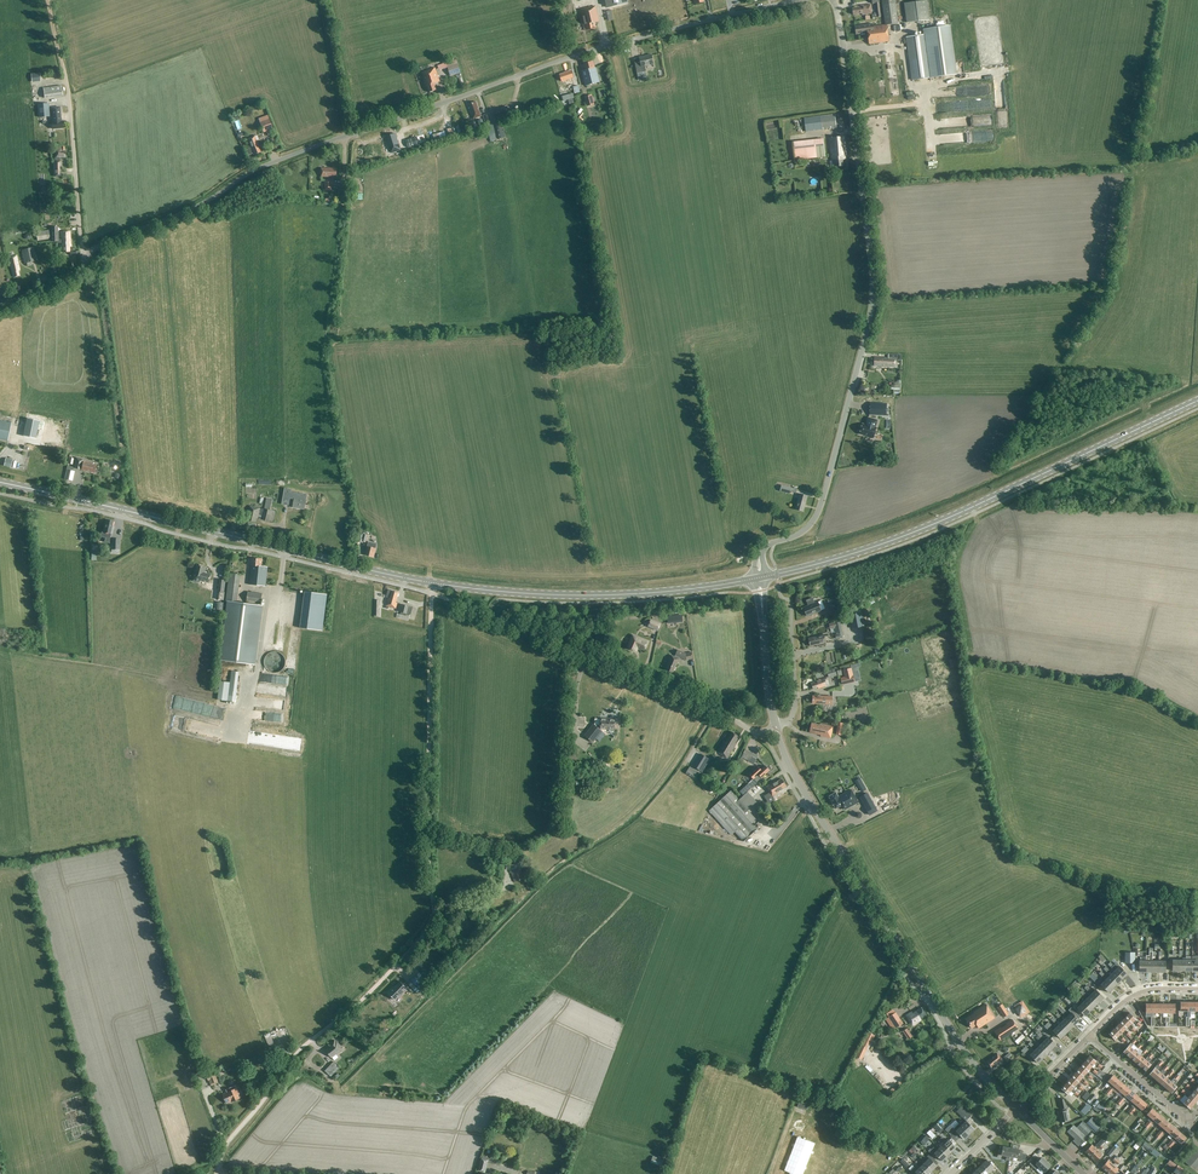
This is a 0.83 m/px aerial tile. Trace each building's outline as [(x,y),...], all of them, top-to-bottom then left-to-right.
[(562,18),(575,15),(572,0),(558,0),(562,18)] [(855,27),(856,35),(866,33),(867,33),(869,44),(872,44),(884,42),(889,42),(887,26),(887,25),(898,24),(897,19),(895,3),(895,0),(881,0),(884,21),(885,25),(873,27),(873,24),(868,25),(867,25),(866,25),(855,27)] [(873,15),(872,15),(872,19),(874,19),(881,17),(879,0),(872,0),(872,4),(875,3),(876,10),(876,12),(873,13),(873,15)] [(927,0),(904,3),(906,23),(929,20),(927,0)] [(857,8),(852,8),(853,15),(862,14),(862,15),(872,14),(870,4),(863,5),(863,6),(856,7),(857,8)] [(580,11),(583,22),(585,30),(595,28),(594,23),(599,22),(595,7),(580,11)] [(906,37),(912,81),(957,74),(950,26),(923,29),(924,35),(906,37)] [(641,64),(635,65),(637,74),(639,80),(644,79),(647,78),(647,76),(646,76),(645,72),(646,72),(645,67),(654,65),(652,55),(639,58),(641,64)] [(450,76),(460,73),(456,60),(446,63),(450,76)] [(584,64),(585,70),(581,71),(585,86),(600,82),(596,67),(594,68),(593,62),(584,64)] [(436,68),(421,73),(426,87),(427,87),(429,92),(437,90),(435,84),(440,82),(436,68)] [(901,68),(897,68),(901,95),(905,94),(901,68)] [(572,72),(560,76),(561,81),(568,79),(570,84),(574,83),(572,77),(573,77),(572,72)] [(61,85),(43,89),(45,98),(62,95),(61,85)] [(594,105),(592,95),(584,97),(587,107),(594,105)] [(959,107),(994,105),(993,98),(958,99),(959,107)] [(476,102),(469,104),(471,109),(470,110),(473,119),(481,116),(476,102)] [(49,104),(38,105),(38,117),(49,116),(49,104)] [(60,107),(51,108),(52,123),(52,129),(62,128),(61,122),(60,107)] [(510,115),(508,107),(495,111),(497,119),(510,115)] [(971,122),(999,121),(999,113),(970,114),(971,122)] [(835,114),(819,116),(805,118),(806,132),(811,131),(836,128),(835,114)] [(260,123),(263,132),(272,129),(269,120),(260,123)] [(507,120),(502,121),(506,137),(511,135),(507,120)] [(506,138),(501,121),(496,122),(500,139),(506,138)] [(401,150),(395,134),(387,136),(389,142),(387,142),(391,153),(401,150)] [(249,156),(253,154),(254,155),(253,155),(254,156),(261,153),(254,136),(247,139),(251,149),(247,151),(249,156)] [(844,166),(844,160),(845,160),(844,156),(846,156),(844,137),(830,138),(832,161),(834,161),(834,167),(844,166)] [(823,139),(812,141),(812,140),(793,142),(795,161),(825,157),(823,139)] [(61,147),(56,147),(56,157),(54,157),(54,176),(62,176),(62,161),(60,161),(60,157),(65,158),(65,152),(61,152),(61,147)] [(322,168),(321,177),(337,177),(337,169),(322,168)] [(63,244),(63,252),(69,252),(69,247),(70,247),(70,232),(63,232),(63,240),(62,240),(57,238),(57,228),(51,228),(52,241),(57,241),(57,244),(63,244)] [(49,230),(36,232),(38,241),(50,239),(49,230)] [(21,250),(24,263),(37,260),(34,247),(21,250)] [(17,256),(9,258),(13,277),(19,276),(18,270),(20,270),(17,256)] [(874,357),(874,366),(895,367),(895,361),(900,361),(901,355),(888,354),(888,358),(874,357)] [(900,385),(891,385),(891,391),(893,391),(893,394),(900,395),(900,385)] [(862,424),(859,434),(867,436),(867,437),(873,438),(874,438),(876,428),(875,428),(877,420),(868,418),(867,423),(868,423),(867,425),(862,424)] [(8,441),(11,424),(0,421),(0,440),(8,441)] [(76,457),(74,468),(95,473),(97,465),(92,464),(93,463),(84,461),(84,459),(76,457)] [(6,458),(4,465),(10,467),(12,460),(6,458)] [(797,490),(791,488),(781,485),(779,492),(789,494),(790,492),(796,493),(797,490)] [(291,489),(284,488),(283,496),(290,497),(291,489)] [(795,510),(803,512),(807,496),(800,494),(795,510)] [(295,500),(294,508),(305,510),(307,498),(298,496),(298,500),(295,500)] [(250,506),(247,520),(256,522),(257,519),(273,522),(276,512),(270,510),(272,499),(267,498),(264,509),(250,506)] [(102,532),(101,537),(105,538),(104,542),(111,544),(111,539),(112,539),(110,539),(111,534),(112,534),(114,527),(112,526),(113,522),(106,520),(103,532),(102,532)] [(111,550),(112,550),(111,553),(119,553),(119,550),(120,550),(120,539),(112,539),(111,539),(111,544),(111,550)] [(369,542),(368,543),(365,555),(374,558),(376,549),(376,548),(377,544),(369,542)] [(252,566),(250,585),(266,586),(268,567),(261,566),(262,559),(252,559),(251,565),(252,566)] [(204,566),(200,565),(200,566),(198,565),(194,580),(200,582),(200,580),(209,583),(211,574),(205,573),(206,568),(204,567),(204,566)] [(219,660),(247,663),(256,664),(263,606),(259,606),(260,604),(261,604),(262,594),(248,592),(247,604),(237,603),(241,575),(229,573),(225,601),(227,601),(219,660)] [(224,600),(224,593),(226,580),(220,579),(218,592),(218,600),(224,600)] [(399,593),(392,591),(389,590),(387,597),(390,598),(388,606),(396,609),(398,603),(396,603),(399,593)] [(303,592),(300,629),(323,631),(327,595),(303,592)] [(828,601),(833,612),(834,614),(835,617),(840,614),(838,609),(834,599),(828,601)] [(818,602),(803,608),(807,617),(821,611),(818,602)] [(397,611),(402,613),(401,615),(397,614),(396,618),(408,621),(410,615),(411,615),(414,608),(400,604),(397,611)] [(860,613),(849,615),(852,629),(863,627),(860,613)] [(280,633),(283,616),(274,615),(272,632),(280,633)] [(668,624),(682,622),(682,615),(667,616),(668,624)] [(647,626),(657,631),(660,624),(650,620),(647,626)] [(842,636),(840,627),(839,621),(829,624),(830,629),(834,628),(837,637),(842,636)] [(294,634),(293,624),(286,625),(286,634),(294,634)] [(808,638),(810,647),(819,645),(819,647),(826,645),(824,635),(808,638)] [(648,642),(633,636),(627,648),(636,652),(638,648),(644,650),(648,642)] [(672,655),(666,670),(673,673),(676,664),(677,665),(680,658),(684,659),(687,660),(693,659),(692,653),(686,654),(677,650),(675,657),(672,655)] [(264,663),(264,664),(264,665),(265,666),(265,667),(266,668),(266,669),(267,670),(268,670),(268,671),(269,671),(270,672),(271,672),(272,672),(273,673),(274,673),(275,673),(276,673),(277,673),(278,672),(279,672),(280,672),(281,671),(281,670),(282,670),(283,669),(283,668),(284,668),(284,667),(285,666),(285,665),(285,664),(285,663),(285,662),(285,661),(285,660),(285,659),(284,658),(284,657),(284,656),(283,656),(282,655),(282,654),(281,654),(280,653),(279,653),(279,652),(278,652),(277,652),(276,652),(275,652),(274,652),(273,652),(272,652),(271,652),(270,652),(270,653),(269,653),(268,654),(267,654),(267,655),(266,656),(266,657),(265,657),(265,658),(264,659),(264,660),(264,661),(264,662),(264,663)] [(848,666),(842,667),(843,670),(842,670),(843,671),(844,677),(840,678),(842,685),(842,686),(855,682),(851,668),(849,669),(848,666)] [(827,671),(829,678),(837,676),(835,668),(827,671)] [(229,683),(221,682),(218,700),(233,702),(237,672),(230,671),(229,683)] [(294,683),(294,674),(284,674),(284,683),(294,683)] [(829,685),(827,678),(811,683),(813,689),(818,687),(818,689),(823,687),(822,686),(825,685),(825,686),(829,685)] [(813,696),(812,704),(832,704),(832,697),(813,696)] [(601,730),(601,729),(615,730),(615,720),(601,719),(601,725),(594,725),(593,725),(584,736),(593,743),(602,731),(601,730)] [(812,723),(809,733),(821,735),(821,736),(830,739),(833,727),(820,724),(820,725),(812,723)] [(717,753),(727,759),(736,744),(735,743),(739,737),(731,732),(725,742),(724,741),(717,753)] [(758,756),(745,750),(741,757),(754,764),(758,756)] [(700,754),(693,766),(700,771),(707,758),(700,754)] [(758,767),(749,775),(753,779),(748,784),(752,788),(757,783),(756,782),(761,777),(762,778),(769,771),(765,766),(761,770),(758,767)] [(686,773),(694,779),(699,772),(690,767),(686,773)] [(860,778),(855,781),(862,792),(867,790),(860,778)] [(770,793),(764,796),(769,804),(775,800),(773,797),(780,792),(780,791),(786,787),(782,779),(775,783),(774,782),(767,787),(770,793)] [(752,788),(748,784),(739,792),(743,796),(752,788)] [(836,793),(829,797),(835,809),(842,805),(845,810),(858,803),(851,790),(838,797),(836,793)] [(739,800),(731,791),(709,811),(731,835),(735,832),(744,842),(761,826),(748,811),(757,803),(748,793),(739,800)] [(870,815),(878,811),(868,793),(860,797),(866,808),(870,815)] [(518,856),(512,858),(516,866),(521,864),(518,856)] [(524,879),(520,869),(511,872),(515,882),(524,879)] [(1135,953),(1125,953),(1125,963),(1135,963),(1135,953)] [(1119,966),(1115,971),(1112,969),(1122,979),(1127,974),(1119,966)] [(1118,983),(1122,979),(1112,969),(1108,973),(1118,983)] [(409,972),(404,977),(416,990),(421,985),(409,972)] [(1094,982),(1097,978),(1092,973),(1089,976),(1094,982)] [(1107,978),(1105,980),(1113,988),(1118,983),(1108,973),(1105,976),(1107,978)] [(398,980),(389,989),(397,997),(406,988),(398,980)] [(1108,992),(1113,988),(1105,980),(1101,984),(1108,992)] [(1093,992),(1091,994),(1099,1002),(1103,998),(1094,988),(1092,991),(1093,992)] [(1088,997),(1086,999),(1094,1007),(1099,1002),(1091,994),(1090,993),(1087,996),(1088,997)] [(385,999),(392,1006),(398,1001),(390,994),(385,999)] [(1086,999),(1082,1003),(1089,1011),(1094,1007),(1086,999)] [(1085,1016),(1089,1011),(1082,1003),(1080,1002),(1077,1004),(1079,1006),(1077,1008),(1085,1016)] [(1186,1017),(1186,1018),(1189,1018),(1189,1017),(1191,1017),(1191,1011),(1195,1011),(1195,1003),(1188,1002),(1187,1011),(1188,1011),(1188,1017),(1186,1017)] [(986,1004),(973,1013),(974,1014),(965,1019),(971,1028),(977,1025),(979,1028),(995,1018),(986,1004)] [(1009,1014),(1002,1004),(997,1007),(1004,1017),(1009,1014)] [(1062,1008),(1059,1005),(1057,1007),(1063,1014),(1066,1012),(1062,1008)] [(912,1012),(906,1016),(912,1027),(921,1021),(920,1019),(926,1016),(921,1008),(912,1014),(912,1012)] [(1071,1012),(1066,1017),(1074,1025),(1079,1020),(1071,1012)] [(893,1030),(896,1028),(902,1024),(901,1022),(895,1013),(886,1020),(893,1030)] [(1129,1013),(1124,1018),(1131,1024),(1135,1019),(1129,1013)] [(1066,1017),(1062,1021),(1069,1029),(1074,1025),(1066,1017)] [(1131,1025),(1130,1024),(1131,1024),(1124,1018),(1119,1023),(1125,1029),(1128,1027),(1129,1028),(1131,1025)] [(994,1031),(1000,1041),(1018,1029),(1012,1019),(1006,1023),(1006,1024),(1001,1028),(1000,1027),(994,1031)] [(1062,1021),(1057,1026),(1065,1034),(1069,1029),(1062,1021)] [(1120,1035),(1123,1032),(1124,1033),(1126,1030),(1125,1029),(1119,1023),(1114,1029),(1120,1035)] [(1055,1028),(1052,1031),(1060,1039),(1065,1034),(1057,1026),(1056,1024),(1053,1026),(1055,1028)] [(274,1041),(281,1039),(280,1035),(284,1034),(282,1028),(271,1032),(274,1041)] [(903,1032),(908,1040),(912,1037),(907,1029),(903,1032)] [(1115,1040),(1118,1037),(1120,1035),(1114,1029),(1108,1034),(1115,1040)] [(1028,1032),(1021,1039),(1023,1042),(1030,1035),(1028,1032)] [(270,1033),(264,1035),(270,1049),(275,1047),(270,1033)] [(862,1060),(867,1048),(873,1036),(868,1033),(856,1057),(862,1060)] [(1045,1040),(1044,1041),(1052,1049),(1056,1045),(1048,1037),(1047,1035),(1044,1038),(1045,1040)] [(1041,1043),(1039,1046),(1047,1054),(1052,1049),(1044,1041),(1041,1038),(1038,1036),(1036,1038),(1041,1043)] [(1132,1042),(1129,1046),(1128,1045),(1123,1052),(1128,1056),(1134,1050),(1131,1048),(1134,1044),(1137,1041),(1134,1039),(1132,1042)] [(343,1049),(337,1041),(336,1042),(335,1040),(331,1043),(333,1045),(326,1050),(332,1058),(343,1049)] [(1135,1049),(1134,1050),(1128,1056),(1134,1061),(1139,1055),(1137,1052),(1138,1051),(1137,1051),(1139,1049),(1140,1049),(1142,1046),(1140,1044),(1137,1047),(1135,1049)] [(1037,1048),(1035,1050),(1043,1058),(1047,1054),(1039,1046),(1038,1045),(1036,1047),(1037,1048)] [(1038,1063),(1043,1058),(1035,1050),(1033,1049),(1031,1051),(1032,1052),(1030,1055),(1038,1063)] [(987,1061),(991,1067),(1002,1058),(997,1053),(987,1061)] [(1009,1053),(1004,1057),(1007,1061),(1012,1056),(1009,1053)] [(1146,1059),(1145,1060),(1145,1059),(1139,1066),(1145,1071),(1151,1064),(1148,1062),(1149,1061),(1150,1061),(1151,1059),(1150,1058),(1153,1055),(1150,1053),(1146,1058),(1146,1059)] [(1103,1067),(1100,1064),(1096,1061),(1090,1055),(1084,1061),(1091,1067),(1094,1063),(1098,1066),(1097,1067),(1101,1069),(1103,1067)] [(1145,1059),(1139,1055),(1134,1061),(1139,1066),(1145,1059)] [(1186,1059),(1174,1070),(1177,1073),(1189,1062),(1186,1059)] [(1080,1067),(1086,1072),(1091,1067),(1084,1061),(1080,1067)] [(1156,1067),(1155,1068),(1154,1067),(1149,1074),(1155,1079),(1160,1072),(1158,1070),(1161,1067),(1160,1066),(1163,1063),(1161,1061),(1156,1067)] [(333,1062),(325,1071),(331,1077),(340,1067),(333,1062)] [(1162,1074),(1165,1071),(1169,1067),(1166,1065),(1163,1069),(1160,1072),(1155,1079),(1160,1083),(1166,1077),(1162,1074)] [(1075,1072),(1082,1078),(1086,1072),(1080,1067),(1075,1072)] [(214,1071),(208,1073),(207,1072),(206,1068),(201,1070),(202,1074),(203,1077),(207,1076),(210,1084),(218,1081),(214,1071)] [(1102,1071),(1102,1072),(1100,1074),(1098,1072),(1096,1074),(1103,1081),(1107,1075),(1102,1071)] [(1070,1078),(1077,1083),(1082,1078),(1075,1072),(1070,1078)] [(1109,1087),(1110,1087),(1105,1092),(1107,1093),(1118,1080),(1113,1075),(1108,1081),(1111,1084),(1109,1087)] [(1166,1077),(1160,1083),(1166,1088),(1171,1082),(1166,1077)] [(1077,1083),(1070,1078),(1065,1083),(1072,1089),(1072,1088),(1077,1083)] [(1174,1084),(1177,1081),(1176,1080),(1174,1078),(1171,1082),(1166,1088),(1172,1093),(1177,1087),(1174,1084)] [(1113,1090),(1117,1093),(1119,1091),(1124,1085),(1118,1080),(1107,1093),(1109,1095),(1113,1090)] [(1071,1091),(1074,1094),(1077,1096),(1079,1094),(1076,1091),(1072,1088),(1072,1089),(1065,1083),(1061,1089),(1067,1094),(1071,1091)] [(1123,1099),(1125,1096),(1125,1095),(1130,1089),(1124,1085),(1119,1091),(1122,1094),(1120,1096),(1121,1097),(1117,1102),(1118,1103),(1122,1098),(1123,1099)] [(237,1088),(236,1089),(234,1086),(226,1090),(227,1092),(223,1094),(227,1104),(231,1102),(232,1102),(241,1098),(237,1088)] [(1125,1095),(1125,1096),(1130,1100),(1135,1094),(1130,1089),(1125,1095)] [(1188,1098),(1194,1103),(1197,1099),(1197,1097),(1193,1092),(1188,1098)] [(1093,1094),(1087,1101),(1090,1104),(1096,1096),(1093,1094)] [(1132,1106),(1132,1107),(1128,1112),(1129,1113),(1141,1099),(1135,1094),(1130,1100),(1134,1103),(1132,1106)] [(1189,1109),(1194,1103),(1188,1098),(1183,1103),(1189,1109)] [(1067,1110),(1067,1111),(1064,1099),(1060,1100),(1062,1109),(1063,1109),(1063,1111),(1059,1112),(1061,1122),(1069,1121),(1067,1110)] [(1137,1111),(1139,1108),(1142,1110),(1147,1104),(1141,1099),(1129,1113),(1132,1115),(1136,1110),(1137,1111)] [(961,1106),(959,1109),(968,1118),(971,1116),(961,1106)] [(1111,1113),(1104,1108),(1102,1111),(1108,1117),(1111,1113)] [(1152,1119),(1158,1113),(1152,1108),(1147,1114),(1150,1117),(1148,1120),(1149,1121),(1144,1126),(1146,1127),(1150,1122),(1151,1122),(1153,1120),(1152,1119)] [(1152,1119),(1153,1120),(1158,1124),(1163,1118),(1158,1113),(1152,1119)] [(1083,1122),(1076,1128),(1073,1125),(1067,1131),(1075,1139),(1073,1141),(1078,1146),(1086,1138),(1085,1137),(1091,1130),(1094,1133),(1101,1126),(1093,1118),(1086,1124),(1083,1122)] [(1169,1123),(1163,1118),(1158,1124),(1164,1129),(1169,1123)] [(966,1120),(961,1126),(969,1134),(974,1129),(966,1120)] [(1107,1125),(1113,1131),(1117,1126),(1112,1121),(1107,1125)] [(964,1139),(969,1134),(961,1126),(959,1123),(954,1129),(950,1125),(945,1130),(951,1135),(955,1131),(964,1139)] [(1167,1131),(1169,1134),(1175,1128),(1169,1123),(1164,1129),(1162,1132),(1162,1131),(1157,1137),(1159,1138),(1163,1134),(1163,1135),(1167,1131)] [(933,1127),(939,1134),(943,1131),(936,1124),(933,1127)] [(1170,1139),(1171,1140),(1167,1146),(1168,1147),(1180,1133),(1175,1128),(1169,1134),(1173,1137),(1170,1139)] [(1170,1148),(1174,1144),(1175,1143),(1173,1141),(1175,1139),(1178,1141),(1181,1144),(1186,1138),(1180,1133),(1168,1147),(1170,1148)] [(943,1144),(951,1152),(956,1147),(948,1139),(946,1141),(942,1137),(939,1140),(943,1144)] [(1099,1143),(1096,1145),(1094,1147),(1091,1145),(1085,1152),(1090,1157),(1097,1150),(1099,1148),(1099,1147),(1101,1145),(1104,1142),(1101,1140),(1099,1143)] [(919,1143),(914,1149),(918,1152),(916,1154),(921,1158),(924,1155),(921,1151),(924,1147),(919,1143)] [(943,1144),(939,1148),(947,1156),(951,1152),(943,1144)] [(1118,1149),(1115,1146),(1108,1155),(1111,1157),(1118,1149)] [(938,1157),(942,1161),(947,1156),(939,1148),(937,1150),(934,1147),(932,1149),(931,1148),(928,1151),(936,1159),(938,1157)] [(1008,1167),(1009,1161),(1011,1148),(1003,1147),(1003,1150),(999,1149),(997,1157),(1001,1158),(1002,1155),(1007,1156),(1005,1166),(1008,1167)] [(1013,1161),(1013,1157),(1018,1158),(1018,1161),(1021,1162),(1023,1153),(1019,1153),(1020,1150),(1011,1148),(1009,1161),(1013,1161)] [(1090,1157),(1095,1161),(1101,1154),(1097,1150),(1090,1157)] [(922,1160),(924,1163),(932,1171),(937,1166),(932,1161),(935,1159),(929,1154),(927,1156),(929,1158),(927,1160),(924,1158),(922,1160)] [(485,1171),(488,1161),(489,1157),(483,1156),(482,1159),(479,1170),(485,1171)] [(664,1160),(653,1156),(651,1163),(662,1167),(664,1160)] [(1044,1172),(1050,1166),(1042,1158),(1038,1161),(1035,1158),(1029,1164),(1036,1170),(1037,1169),(1043,1173),(1044,1172)] [(908,1165),(903,1159),(900,1161),(906,1167),(908,1165)] [(987,1159),(982,1164),(990,1172),(994,1167),(987,1159)] [(1101,1167),(1106,1172),(1113,1164),(1108,1160),(1101,1167)] [(1176,1165),(1170,1160),(1167,1164),(1174,1169),(1176,1165)] [(922,1165),(920,1167),(927,1173),(929,1173),(932,1171),(924,1163),(922,1165)] [(977,1169),(983,1173),(988,1173),(990,1172),(982,1164),(977,1169)] [(1008,1170),(1012,1173),(1014,1173),(1018,1169),(1013,1164),(1008,1170)] [(1015,1173),(1022,1173),(1028,1167),(1024,1164),(1015,1173)] [(1109,1173),(1114,1173),(1118,1169),(1113,1164),(1106,1172),(1109,1173)] [(1134,1173),(1139,1167),(1136,1164),(1129,1173),(1133,1173),(1134,1173)] [(1176,1173),(1183,1173),(1185,1170),(1178,1165),(1173,1172),(1176,1173)]
